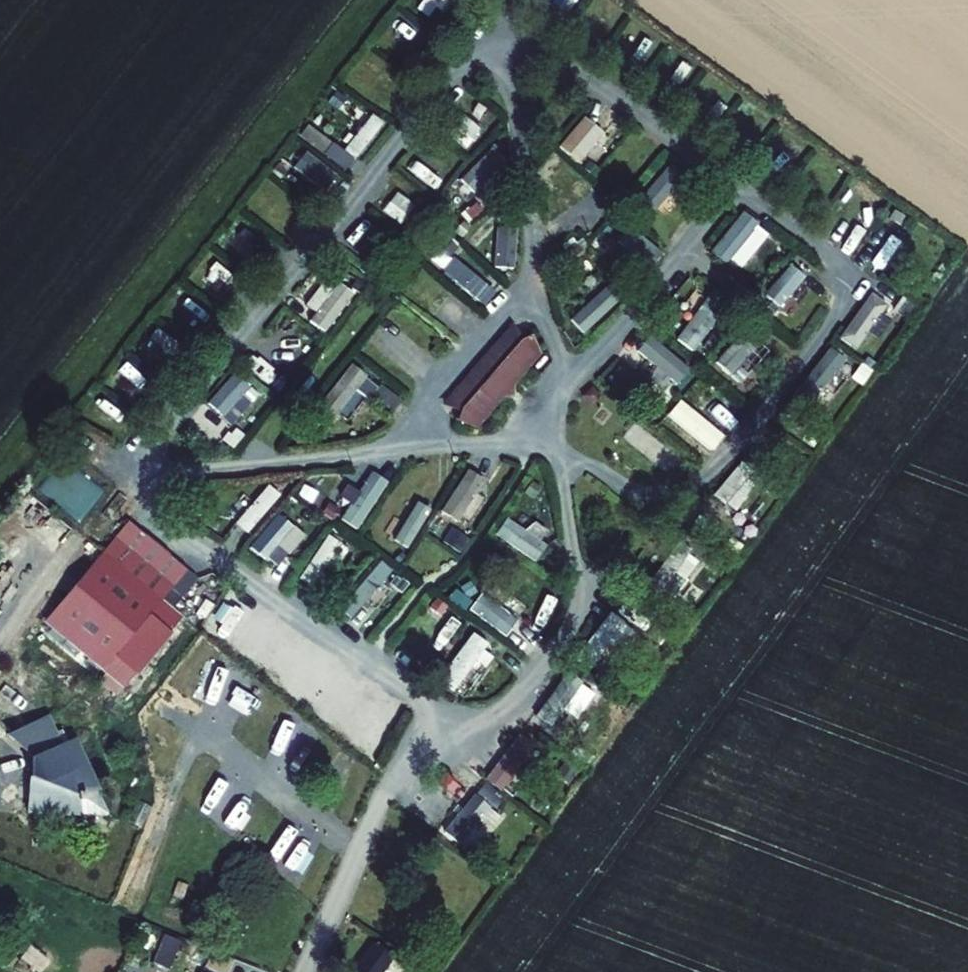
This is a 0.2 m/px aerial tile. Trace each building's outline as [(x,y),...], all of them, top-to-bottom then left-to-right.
[(361,159),(390,122),(375,111),(346,148),(361,159)] [(469,113),(454,135),(475,149),(490,128),(469,113)] [(588,114),(562,145),(583,163),(609,132),(588,114)] [(479,191),(508,160),(493,147),(464,179),(479,191)] [(295,166),(328,189),(340,171),(307,148),(295,166)] [(597,217),(612,201),(568,162),(554,178),(597,217)] [(663,176),(638,205),(651,216),(676,187),(663,176)] [(741,210),(715,251),(746,271),(772,230),(741,210)] [(652,268),(667,252),(635,224),(621,239),(652,268)] [(499,225),(497,266),(521,267),(522,226),(499,225)] [(445,243),(431,261),(488,302),(502,283),(445,243)] [(793,260),(768,294),(786,308),(812,274),(793,260)] [(319,308),(312,323),(334,334),(355,292),(325,277),(311,304),(319,308)] [(611,283),(572,318),(586,332),(624,297),(611,283)] [(874,291),(840,334),(857,347),(891,304),(874,291)] [(701,299),(680,339),(702,351),(723,311),(701,299)] [(511,323),(442,404),(460,410),(455,418),(478,430),(540,352),(531,337),(520,339),(511,323)] [(638,348),(653,360),(646,369),(675,390),(694,365),(650,332),(638,348)] [(720,365),(751,381),(767,349),(737,333),(720,365)] [(814,406),(848,357),(830,344),(796,394),(814,406)] [(394,412),(403,400),(354,361),(320,403),(338,418),(362,387),(394,412)] [(230,371),(212,408),(242,422),(260,385),(230,371)] [(674,420),(692,437),(724,403),(706,386),(674,420)] [(465,520),(485,474),(465,466),(445,511),(465,520)] [(360,528),(391,481),(373,469),(342,516),(360,528)] [(251,532),(284,494),(271,482),(238,520),(251,532)] [(419,499),(396,538),(412,547),(435,508),(419,499)] [(498,532),(537,560),(552,538),(514,511),(498,532)] [(283,512),(254,543),(276,564),(305,534),(283,512)] [(33,633),(114,701),(184,617),(162,599),(186,571),(126,522),(33,633)] [(602,623),(577,658),(597,672),(622,637),(602,623)] [(474,632),(440,677),(465,696),(499,651),(474,632)] [(535,721),(553,731),(583,681),(565,670),(535,721)] [(31,756),(25,815),(110,816),(76,737),(61,742),(50,714),(9,732),(7,738),(31,756)] [(394,947),(369,937),(356,971),(385,971),(394,947)]
